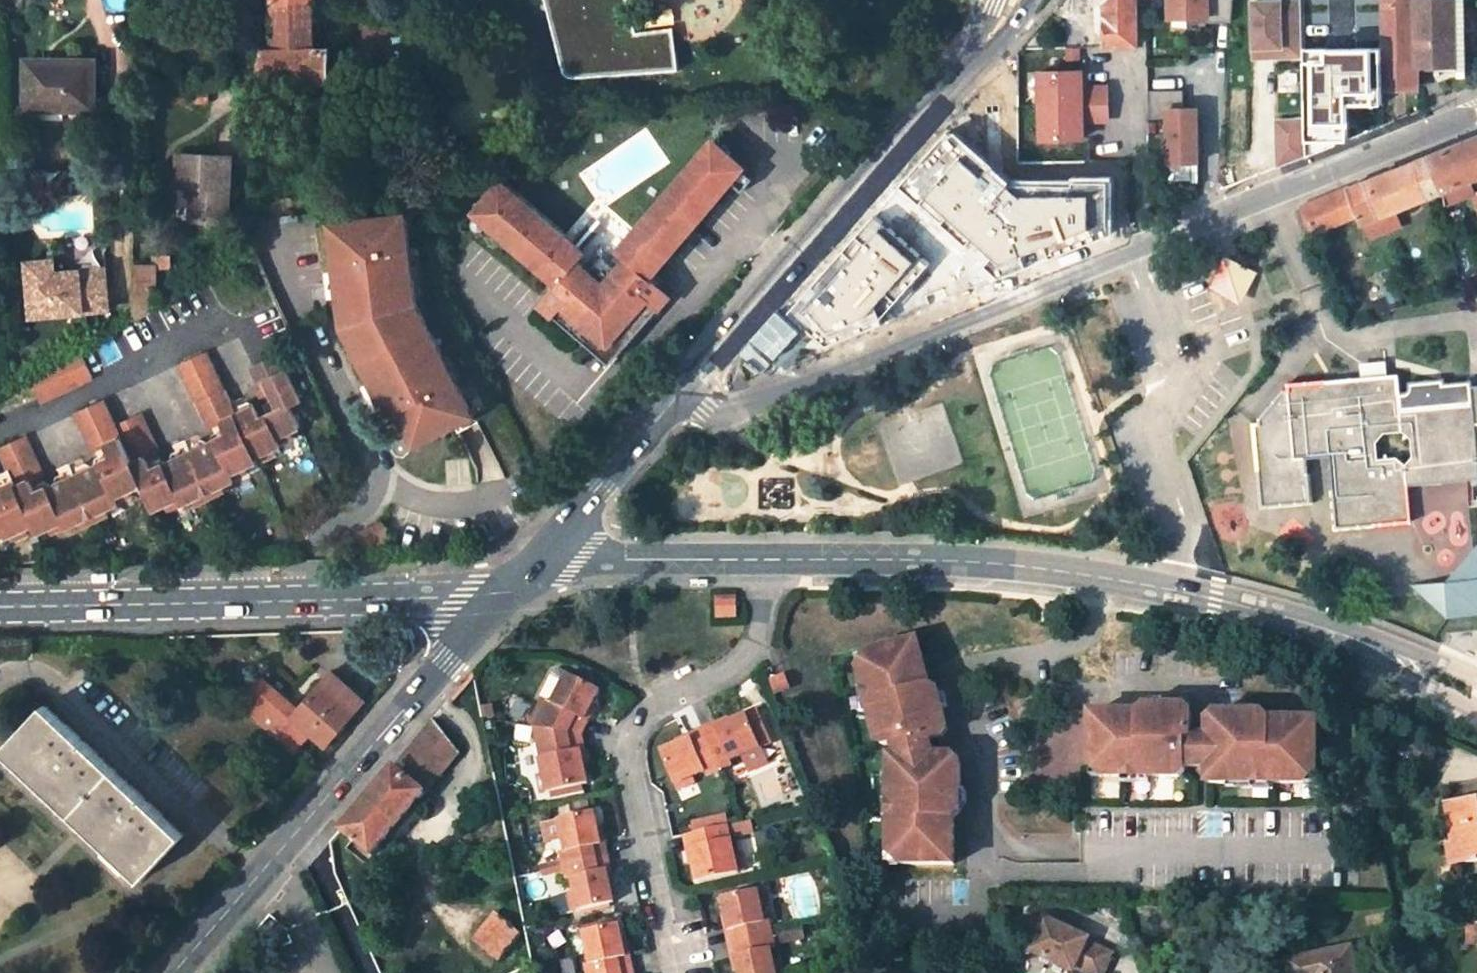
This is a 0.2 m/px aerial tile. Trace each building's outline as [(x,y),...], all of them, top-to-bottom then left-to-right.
[(329,82),(329,49),(314,49),(314,0),(272,0),(272,50),(261,50),(260,83),(268,83),(329,82)] [(1100,50),(1137,53),(1136,0),(1098,0),(1100,50)] [(1169,20),(1208,19),(1208,24),(1231,23),(1233,0),(1169,0),(1169,20)] [(1382,90),(1419,89),(1419,67),(1441,67),(1458,67),(1456,0),(1380,0),(1382,90)] [(1466,0),(1456,0),(1458,67),(1441,67),(1441,74),(1468,73),(1466,0)] [(1305,57),(1303,1),(1255,2),(1257,48),(1284,47),(1284,57),(1305,57)] [(634,72),(674,70),(671,31),(619,35),(620,64),(633,63),(634,72)] [(1284,47),(1257,48),(1257,58),(1284,57),(1284,47)] [(97,61),(27,60),(27,110),(96,110),(97,61)] [(1084,69),(1034,71),(1035,146),(1083,144),(1083,124),(1110,124),(1110,85),(1091,85),(1084,69)] [(259,111),(267,111),(268,83),(260,83),(259,111)] [(1169,163),(1198,162),(1197,108),(1184,109),(1183,91),(1149,92),(1150,119),(1168,118),(1169,163)] [(1279,124),(1281,169),(1308,159),(1307,121),(1279,124)] [(650,278),(742,163),(703,133),(608,252),(615,257),(598,278),(574,259),(583,248),(493,176),(462,214),(549,283),(531,305),(547,318),(552,311),(602,351),(642,301),(654,310),(668,293),(650,278)] [(948,133),(897,187),(997,268),(1085,231),(1085,199),(1018,199),(1006,185),(948,133)] [(1431,156),(1446,192),(1448,206),(1476,194),(1472,182),(1476,180),(1476,137),(1431,156)] [(231,155),(179,153),(178,186),(194,187),(201,188),(200,223),(229,224),(231,155)] [(1312,236),(1361,216),(1364,224),(1397,211),(1446,192),(1431,156),(1302,210),(1312,236)] [(1098,192),(1098,160),(1083,160),(1083,192),(1098,192)] [(194,187),(192,222),(200,223),(201,188),(194,187)] [(1397,211),(1364,224),(1370,239),(1403,225),(1397,211)] [(395,399),(419,444),(456,425),(457,416),(472,409),(454,372),(447,370),(442,360),(446,358),(432,329),(419,304),(415,275),(410,276),(409,265),(413,259),(407,215),(340,224),(344,255),(337,256),(338,266),(344,270),(345,281),(340,282),(342,298),(346,326),(350,335),(357,331),(372,360),(365,363),(374,381),(381,378),(392,400),(395,399)] [(874,216),(785,314),(823,347),(876,325),(929,264),(874,216)] [(340,224),(333,225),(337,256),(344,255),(340,224)] [(1260,272),(1227,255),(1210,287),(1242,304),(1260,272)] [(173,270),(173,256),(156,256),(156,270),(173,270)] [(47,265),(27,267),(33,322),(110,314),(106,272),(56,277),(49,278),(47,265)] [(55,265),(47,265),(49,278),(56,277),(55,265)] [(156,311),(156,270),(135,269),(134,323),(156,311)] [(774,314),(738,355),(760,375),(799,335),(774,314)] [(357,331),(350,335),(365,363),(372,360),(357,331)] [(34,382),(44,403),(95,380),(82,352),(34,382)] [(42,529),(44,534),(55,529),(69,523),(72,530),(86,523),(83,516),(94,511),(105,506),(108,513),(122,506),(119,499),(133,493),(146,487),(158,513),(170,507),(184,501),(187,507),(201,501),(197,495),(209,490),(221,484),(224,490),(238,484),(235,477),(248,471),(259,466),(258,463),(284,451),(283,448),(280,442),(293,436),(301,432),(295,419),(292,412),(303,407),(302,406),(281,360),(256,372),(274,411),(281,408),(284,416),(262,426),(257,416),(251,414),(239,420),(227,395),(225,396),(207,359),(182,370),(199,408),(202,407),(214,431),(227,425),(233,440),(157,475),(150,460),(163,455),(146,418),(119,429),(107,405),(81,417),(98,454),(111,447),(118,462),(42,497),(35,482),(48,476),(31,440),(5,452),(21,486),(10,491),(6,499),(10,507),(0,512),(0,535),(11,529),(14,536),(16,541),(42,529)] [(1473,388),(1472,383),(1444,385),(1444,380),(1409,384),(1409,389),(1409,391),(1406,394),(1399,395),(1397,377),(1290,387),(1290,391),(1296,460),(1309,459),(1331,457),(1339,529),(1411,522),(1408,486),(1476,478),(1476,388),(1473,388)] [(381,378),(374,381),(386,403),(392,400),(381,378)] [(1296,460),(1290,391),(1284,391),(1259,421),(1254,422),(1262,506),(1313,501),(1309,459),(1296,460)] [(295,419),(306,414),(303,407),(292,412),(295,419)] [(283,448),(296,442),(293,436),(280,442),(283,448)] [(248,471),(235,477),(238,484),(251,478),(248,471)] [(212,496),(224,490),(221,484),(209,490),(212,496)] [(209,490),(197,495),(201,501),(212,496),(209,490)] [(122,506),(136,500),(133,493),(119,499),(122,506)] [(170,507),(174,514),(187,507),(184,501),(170,507)] [(97,518),(108,513),(105,506),(94,511),(97,518)] [(94,511),(83,516),(86,523),(97,518),(94,511)] [(69,523),(55,529),(58,536),(72,530),(69,523)] [(14,536),(11,529),(0,535),(0,543),(14,536)] [(1476,579),(1476,546),(1447,582),(1476,579)] [(1447,582),(1412,586),(1449,618),(1476,615),(1476,579),(1447,582)] [(717,596),(717,619),(733,620),(731,596),(717,596)] [(866,702),(877,740),(879,741),(885,744),(886,743),(889,743),(890,743),(894,753),(889,753),(888,799),(891,799),(891,815),(888,815),(888,849),(901,849),(900,860),(950,861),(950,850),(950,817),(951,813),(958,808),(958,759),(953,755),(951,754),(939,753),(934,737),(944,734),(947,725),(937,688),(929,681),(926,679),(923,668),(918,647),(915,637),(881,647),(864,652),(867,664),(857,666),(862,685),(866,684),(871,700),(866,702)] [(853,655),(857,666),(867,664),(864,652),(853,655)] [(562,670),(554,686),(561,690),(569,674),(562,670)] [(364,701),(332,673),(301,710),(262,676),(239,703),(296,752),(313,733),(326,745),(364,701)] [(550,701),(536,727),(562,731),(578,734),(600,689),(569,674),(561,690),(554,703),(550,701)] [(789,674),(775,679),(779,689),(793,683),(789,674)] [(858,686),(862,703),(866,702),(871,700),(866,684),(862,685),(858,686)] [(1142,712),(1094,711),(1093,763),(1105,763),(1105,776),(1124,776),(1124,774),(1142,775),(1142,776),(1181,776),(1188,771),(1188,766),(1211,766),(1211,783),(1255,783),(1255,781),(1271,781),(1271,783),(1305,784),(1305,772),(1319,772),(1320,719),(1270,719),(1262,712),(1211,712),(1210,724),(1194,724),(1195,712),(1186,704),(1149,704),(1142,712)] [(186,835),(47,705),(10,745),(148,875),(186,835)] [(770,743),(755,709),(746,713),(761,746),(770,743)] [(746,713),(704,732),(721,771),(734,766),(731,760),(745,753),(746,753),(753,767),(768,761),(761,746),(746,713)] [(432,724),(343,829),(373,855),(458,755),(432,724)] [(536,727),(547,777),(550,793),(589,783),(578,734),(562,731),(536,727)] [(721,771),(704,732),(662,750),(677,784),(693,776),(705,771),(708,777),(721,771)] [(1105,776),(1105,763),(1093,763),(1093,776),(1105,776)] [(1305,772),(1305,784),(1319,784),(1319,782),(1319,777),(1319,772),(1305,772)] [(693,776),(677,784),(680,790),(696,783),(693,776)] [(550,793),(547,777),(538,779),(542,794),(550,793)] [(1447,804),(1453,843),(1462,842),(1466,863),(1476,862),(1476,799),(1447,804)] [(595,811),(562,819),(565,836),(568,851),(561,853),(564,866),(605,857),(595,811)] [(554,820),(558,837),(565,836),(562,819),(554,820)] [(730,825),(689,833),(700,882),(741,873),(737,857),(730,825)] [(1453,843),(1456,865),(1466,863),(1462,842),(1453,843)] [(901,849),(888,849),(888,860),(900,860),(901,849)] [(737,857),(741,873),(748,871),(744,855),(737,857)] [(574,878),(577,893),(581,910),(615,903),(605,857),(564,866),(567,879),(574,878)] [(769,905),(765,888),(758,889),(762,907),(769,905)] [(758,889),(724,897),(734,942),(774,933),(771,920),(765,921),(762,907),(758,889)] [(581,910),(577,893),(571,894),(574,912),(581,910)] [(477,940),(499,958),(519,934),(497,916),(477,940)] [(1029,951),(1072,971),(1074,968),(1086,972),(1103,972),(1111,954),(1086,942),(1087,938),(1073,932),(1058,925),(1044,918),(1029,951)] [(1060,921),(1058,925),(1073,932),(1074,927),(1060,921)] [(593,963),(587,964),(589,972),(606,972),(630,968),(620,924),(586,932),(590,949),(593,963)] [(1472,926),(1467,927),(1467,945),(1476,945),(1476,925),(1472,926)] [(579,934),(582,950),(590,949),(586,932),(579,934)] [(741,972),(777,972),(775,965),(771,949),(778,948),(774,933),(734,942),(741,972)] [(1290,962),(1292,972),(1358,972),(1353,948),(1290,962)] [(782,963),(775,965),(777,972),(785,972),(782,963)]
